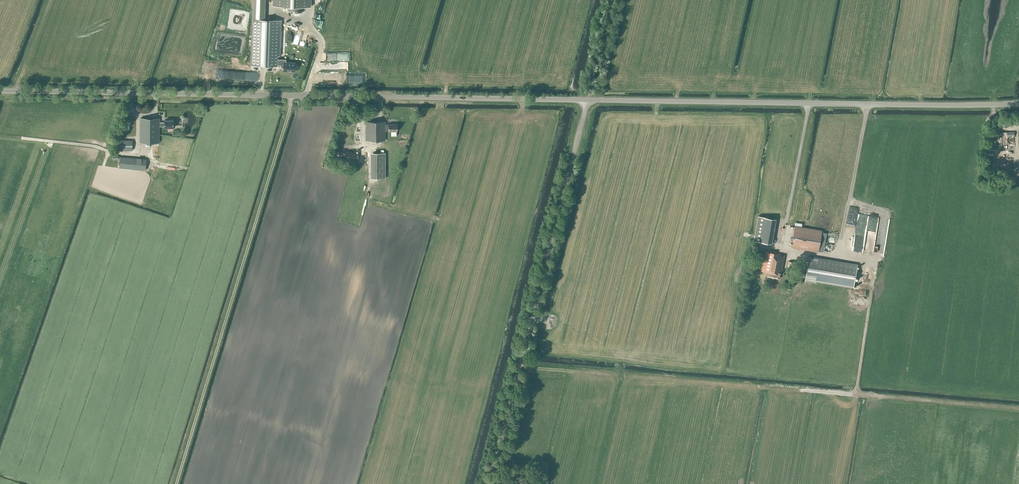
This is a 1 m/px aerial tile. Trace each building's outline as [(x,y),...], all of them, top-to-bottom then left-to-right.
[(272,5),(287,6),(287,11),(301,11),(301,6),(311,7),(311,0),(272,0),(272,5)] [(279,26),(254,25),(252,65),(275,66),(275,65),(278,65),(278,66),(280,68),(283,68),(283,71),(294,71),(294,70),(298,70),(299,63),(295,63),(295,62),(286,62),(286,58),(278,58),(279,26)] [(160,118),(140,118),(140,142),(159,142),(159,126),(164,126),(164,128),(173,128),(173,120),(164,120),(164,122),(160,122),(160,118)] [(385,121),(366,121),(366,141),(385,141),(385,128),(388,128),(388,131),(397,131),(397,124),(388,124),(385,124),(385,121)] [(132,150),(132,140),(116,140),(116,150),(132,150)] [(358,153),(346,151),(345,159),(357,161),(358,153)] [(385,178),(385,152),(370,152),(371,178),(385,178)] [(145,170),(146,162),(146,159),(120,157),(119,168),(145,170)] [(765,221),(759,220),(754,245),(771,249),(777,224),(765,222),(765,221)] [(819,252),(822,230),(795,226),(792,247),(819,252)] [(780,254),(765,251),(761,271),(768,272),(767,276),(779,279),(780,274),(781,274),(785,256),(780,255),(780,254)] [(858,264),(809,255),(805,281),(816,283),(816,281),(854,288),(858,264)]
